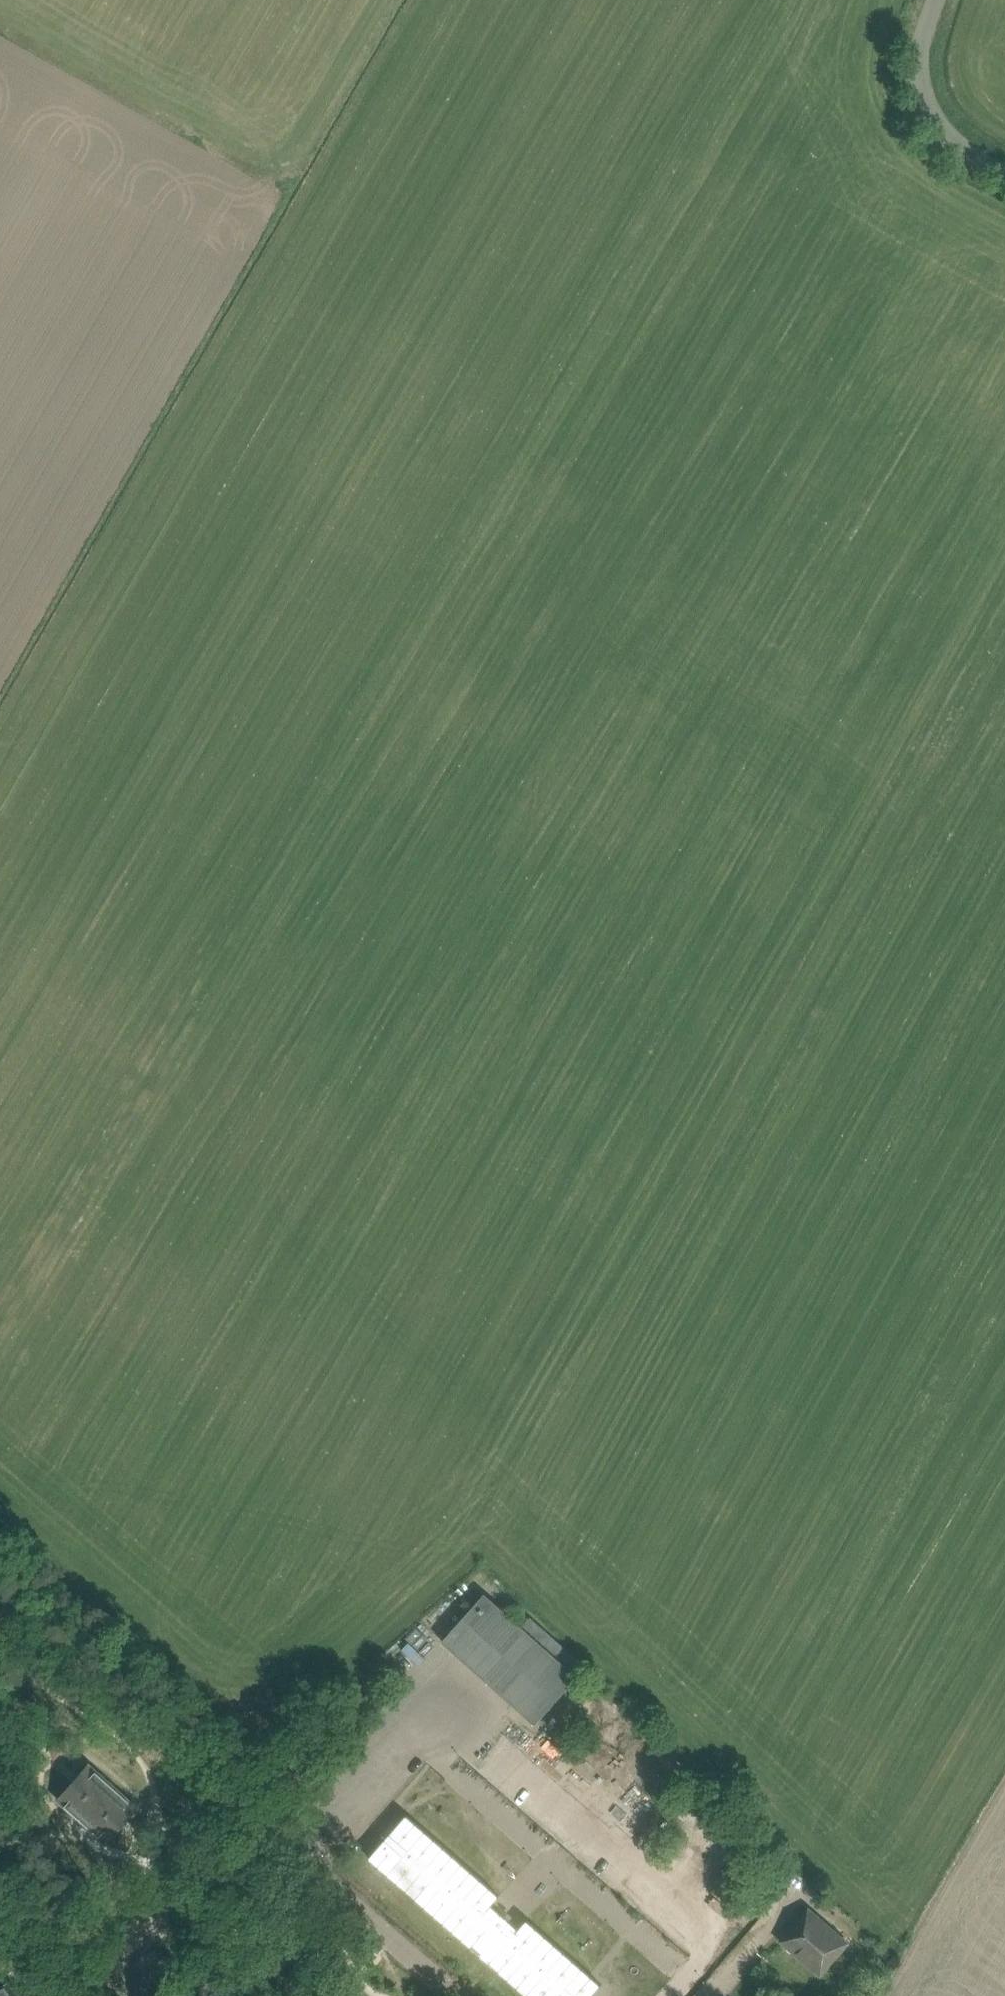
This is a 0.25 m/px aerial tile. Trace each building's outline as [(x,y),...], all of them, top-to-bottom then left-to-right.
[(485,1594),(456,1626),(443,1641),(535,1723),(587,1665),(531,1615),(521,1627),(485,1594)] [(57,1799),(92,1829),(107,1843),(138,1808),(89,1763),(57,1799)] [(811,1907),(794,1926),(781,1941),(820,1975),(850,1941),(811,1907)] [(18,1979),(0,1990),(0,1995),(28,1995),(18,1979)]
